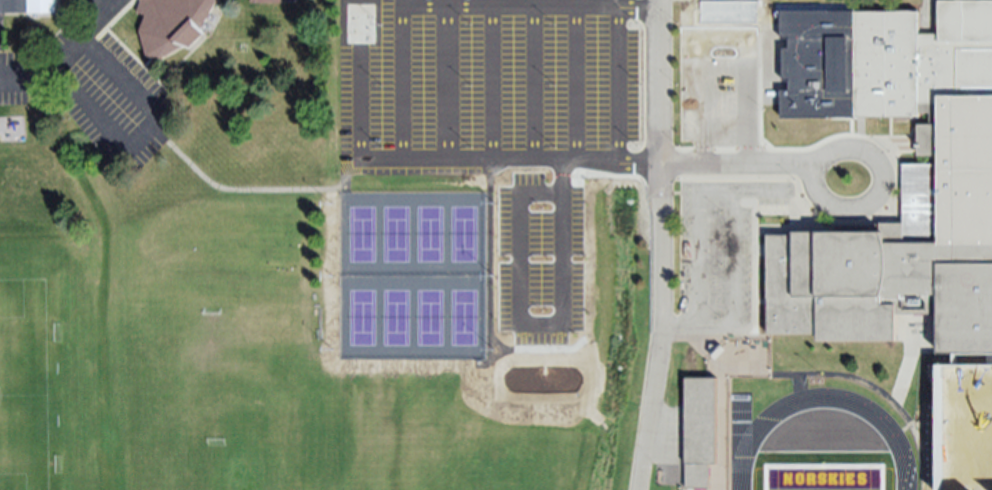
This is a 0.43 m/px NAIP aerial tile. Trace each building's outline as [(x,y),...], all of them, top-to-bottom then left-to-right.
[(57,0),(0,0),(0,17),(1,17),(57,17),(57,0)] [(213,7),(210,0),(138,0),(141,4),(137,15),(145,18),(137,34),(143,57),(156,63),(182,49),(188,51),(203,36),(199,31),(213,7)] [(938,5),(938,38),(917,37),(918,15),(854,15),(852,120),(917,121),(917,116),(937,116),(937,128),(917,128),(918,160),(938,160),(938,167),(901,168),(903,227),(836,230),(836,236),(766,237),(764,337),(813,337),(813,345),(892,345),(892,316),(936,318),(936,357),(942,357),(991,356),(991,5),(938,5)] [(686,355),(691,361),(702,351),(697,345),(686,355)] [(682,381),(682,468),(690,468),(690,489),(706,489),(706,467),(714,467),(714,381),(682,381)]
